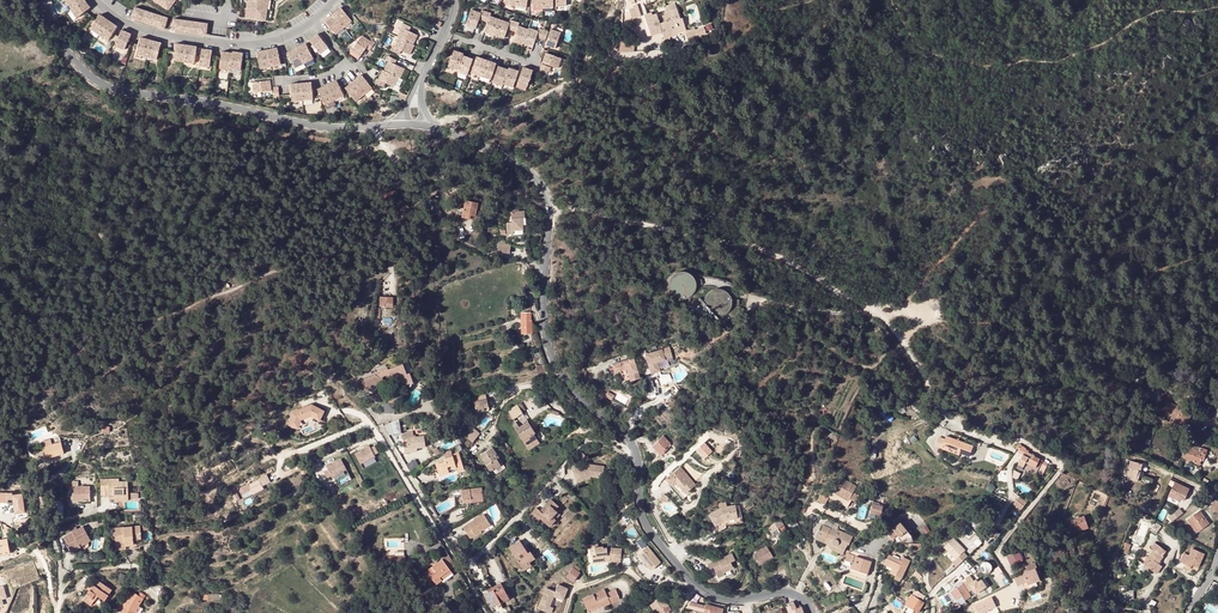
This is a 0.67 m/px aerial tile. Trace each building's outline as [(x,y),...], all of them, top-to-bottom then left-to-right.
[(84,0),(80,0),(70,7),(69,8),(76,17),(89,6),(84,0)] [(164,8),(169,0),(153,0),(164,8)] [(241,14),(262,18),(265,0),(243,0),(241,14)] [(666,5),(668,11),(677,7),(675,2),(666,5)] [(337,5),(329,12),(340,25),(348,18),(337,5)] [(168,18),(135,7),(130,19),(165,30),(168,18)] [(476,11),(466,7),(461,23),(470,26),(474,17),(478,18),(481,10),(477,8),(476,11)] [(631,19),(638,17),(636,7),(628,9),(631,19)] [(662,31),(663,33),(677,27),(675,19),(680,18),(677,7),(668,11),(663,12),(664,14),(657,17),(656,13),(652,14),(651,11),(641,15),(642,20),(646,19),(651,34),(658,32),(657,29),(661,28),(662,31)] [(485,11),(481,10),(478,18),(483,20),(479,30),(489,33),(494,17),(484,14),(485,11)] [(329,12),(320,18),(332,32),(340,25),(329,12)] [(99,14),(90,28),(98,34),(108,19),(99,14)] [(494,17),(489,33),(499,36),(502,27),(506,28),(509,20),(505,18),(504,21),(494,17)] [(682,17),(680,18),(675,19),(677,27),(663,33),(664,37),(686,30),(682,17)] [(208,23),(171,18),(169,31),(207,36),(208,23)] [(117,26),(108,19),(98,34),(107,40),(117,26)] [(394,24),(396,25),(392,34),(393,35),(408,42),(412,32),(403,28),(405,23),(397,20),(394,24)] [(509,20),(506,28),(510,30),(507,39),(517,43),(522,27),(513,24),(514,21),(509,20)] [(522,27),(517,41),(527,45),(531,36),(535,37),(538,28),(533,26),(532,29),(523,26),(522,27)] [(555,31),(545,27),(540,43),(550,46),(555,31)] [(130,33),(121,29),(114,45),(123,49),(130,33)] [(314,31),(306,38),(317,51),(325,45),(314,31)] [(361,35),(348,46),(354,54),(367,42),(361,35)] [(393,35),(389,44),(387,44),(385,48),(393,52),(395,48),(404,52),(409,42),(408,42),(393,35)] [(150,39),(139,36),(135,53),(145,56),(150,39)] [(160,41),(150,39),(145,56),(156,58),(160,41)] [(303,40),(293,45),(301,60),(310,56),(303,40)] [(185,43),(175,42),(173,59),(183,60),(185,43)] [(195,45),(185,43),(183,60),(193,62),(195,45)] [(635,52),(635,44),(621,44),(621,52),(635,52)] [(210,47),(200,45),(197,63),(208,64),(210,47)] [(274,45),(264,47),(267,64),(277,62),(274,45)] [(293,45),(284,49),(292,65),(301,60),(293,45)] [(264,47),(253,49),(257,66),(267,64),(264,47)] [(230,50),(220,48),(217,65),(228,67),(228,65),(230,50)] [(240,50),(230,48),(230,50),(228,65),(238,67),(240,50)] [(458,51),(448,48),(443,64),(453,67),(458,53),(458,51)] [(540,50),(537,60),(553,65),(556,55),(540,50)] [(381,57),(384,59),(379,68),(394,75),(395,75),(399,66),(389,61),(391,57),(383,53),(381,57)] [(468,57),(458,53),(453,67),(452,69),(462,73),(468,57)] [(481,57),(472,54),(466,70),(476,73),(481,57)] [(491,61),(481,57),(476,73),(486,77),(491,61)] [(503,65),(494,61),(488,77),(498,81),(503,65)] [(528,67),(518,63),(512,80),(522,83),(528,67)] [(513,68),(503,65),(498,81),(508,84),(513,68)] [(378,67),(373,77),(372,76),(370,80),(378,84),(380,80),(389,84),(394,75),(379,68),(378,67)] [(358,73),(350,79),(361,93),(369,86),(358,73)] [(267,78),(250,80),(251,90),(268,88),(267,78)] [(334,78),(324,83),(331,98),(341,94),(334,78)] [(350,79),(342,86),(353,99),(361,93),(350,79)] [(308,80),(298,81),(299,98),(310,97),(308,80)] [(299,98),(298,81),(287,81),(289,98),(299,98)] [(324,83),(315,87),(322,103),(331,98),(324,83)] [(397,191),(384,192),(384,200),(397,198),(397,191)] [(471,214),(471,216),(476,217),(478,209),(465,207),(464,213),(471,214)] [(508,223),(509,228),(516,231),(524,231),(523,219),(526,219),(525,212),(512,213),(513,223),(508,223)] [(511,245),(500,244),(499,252),(510,253),(511,245)] [(393,297),(381,297),(380,306),(385,306),(385,308),(393,308),(393,297)] [(525,305),(523,306),(523,308),(524,309),(524,311),(526,312),(527,312),(529,312),(530,311),(531,310),(531,309),(532,308),(532,307),(531,305),(530,304),(528,304),(526,304),(525,305)] [(526,312),(521,312),(522,334),(533,334),(533,319),(532,319),(531,312),(529,312),(527,312),(526,312)] [(670,346),(645,354),(651,373),(660,370),(658,361),(673,357),(670,346)] [(634,357),(612,363),(615,371),(627,368),(630,380),(640,377),(634,357)] [(403,364),(363,379),(368,390),(374,392),(380,378),(382,379),(383,377),(386,375),(411,386),(413,382),(409,374),(406,374),(403,364)] [(382,379),(380,378),(374,392),(368,390),(372,402),(382,379)] [(487,398),(474,401),(476,410),(484,408),(484,405),(488,404),(487,398)] [(1173,416),(1178,406),(1167,400),(1161,410),(1173,416)] [(1177,425),(1181,427),(1186,418),(1189,419),(1194,410),(1180,403),(1178,406),(1173,416),(1170,422),(1169,423),(1174,426),(1175,424),(1177,425)] [(395,405),(383,404),(382,414),(394,414),(395,405)] [(514,419),(523,413),(519,405),(509,411),(514,419)] [(302,410),(294,413),(291,422),(300,425),(302,420),(313,416),(321,419),(325,411),(313,406),(303,411),(302,410)] [(442,416),(435,413),(433,417),(437,419),(436,421),(439,422),(442,416)] [(1169,423),(1170,422),(1166,420),(1163,425),(1174,431),(1177,425),(1175,424),(1174,426),(1169,423)] [(400,434),(397,421),(390,424),(392,436),(400,434)] [(514,426),(528,447),(539,441),(534,434),(536,433),(529,422),(520,427),(517,424),(514,426)] [(474,429),(467,437),(473,442),(480,434),(474,429)] [(412,432),(400,434),(401,440),(402,440),(406,439),(408,447),(408,449),(417,448),(425,447),(423,435),(413,437),(412,432)] [(665,448),(666,446),(670,443),(663,435),(652,446),(661,455),(666,450),(665,448)] [(961,450),(960,452),(969,455),(973,445),(947,436),(945,439),(942,448),(948,450),(950,446),(961,450)] [(940,447),(942,448),(945,439),(940,437),(937,443),(937,445),(937,446),(940,447)] [(540,443),(539,441),(528,447),(529,450),(540,443)] [(703,441),(693,449),(701,459),(711,451),(703,441)] [(1180,449),(1186,452),(1190,443),(1184,441),(1180,449)] [(62,442),(44,446),(47,458),(65,453),(62,442)] [(1194,448),(1195,446),(1190,443),(1186,452),(1184,457),(1200,464),(1202,460),(1203,458),(1205,459),(1208,450),(1207,449),(1200,447),(1199,450),(1194,448)] [(370,445),(356,453),(361,463),(376,456),(375,454),(379,452),(375,445),(371,447),(370,445)] [(950,446),(948,450),(951,451),(959,454),(960,452),(961,450),(950,446)] [(498,460),(500,459),(493,447),(481,455),(491,471),(501,464),(498,460)] [(1031,459),(1033,455),(1033,454),(1028,452),(1029,450),(1026,449),(1024,452),(1018,464),(1024,467),(1026,462),(1030,464),(1032,460),(1031,459)] [(581,461),(586,456),(581,451),(576,457),(581,461)] [(446,462),(437,465),(440,474),(449,471),(457,468),(458,471),(459,473),(465,471),(461,458),(455,460),(454,457),(445,460),(446,462)] [(342,458),(327,466),(328,468),(323,471),(327,478),(332,475),(333,476),(347,469),(342,458)] [(1038,470),(1042,460),(1039,458),(1037,462),(1032,470),(1031,473),(1033,474),(1035,475),(1038,470)] [(409,469),(418,465),(415,459),(406,464),(409,469)] [(1125,474),(1130,476),(1137,478),(1139,469),(1141,470),(1143,464),(1131,461),(1130,465),(1127,464),(1125,474)] [(589,465),(573,471),(576,479),(586,475),(587,478),(591,477),(599,478),(599,475),(599,473),(604,473),(605,467),(589,465)] [(687,476),(686,474),(680,467),(665,478),(670,485),(674,481),(678,486),(684,493),(688,490),(687,476)] [(1137,478),(1130,476),(1130,478),(1138,480),(1141,470),(1139,469),(1137,478)] [(687,476),(686,474),(687,476),(688,490),(695,485),(687,476)] [(252,494),(264,489),(262,485),(270,482),(267,475),(248,483),(252,494)] [(856,486),(842,478),(834,492),(832,492),(831,494),(823,490),(818,500),(826,504),(830,497),(837,501),(848,506),(851,501),(849,500),(850,498),(853,491),(856,486)] [(119,479),(101,479),(101,495),(115,495),(115,499),(123,499),(123,495),(128,495),(128,482),(119,482),(119,479)] [(686,496),(684,493),(678,486),(674,481),(670,485),(674,489),(682,499),(686,496)] [(1184,499),(1189,487),(1174,481),(1168,495),(1178,500),(1179,497),(1184,499)] [(91,486),(73,487),(73,500),(85,501),(85,502),(92,503),(91,486)] [(483,488),(462,490),(463,499),(471,499),(471,502),(472,503),(484,501),(483,488)] [(860,495),(853,491),(850,498),(856,501),(860,495)] [(20,492),(0,492),(0,501),(3,501),(3,511),(21,510),(20,492)] [(1018,496),(1013,505),(1022,509),(1026,501),(1018,496)] [(830,497),(826,504),(833,508),(837,501),(830,497)] [(536,508),(530,516),(537,522),(540,519),(542,521),(545,517),(549,521),(557,512),(555,511),(559,506),(551,499),(544,507),(545,508),(541,513),(540,511),(536,508)] [(720,509),(709,516),(716,525),(721,522),(724,520),(724,519),(727,518),(728,520),(738,518),(736,506),(727,507),(727,503),(719,505),(720,509)] [(884,506),(873,503),(871,511),(882,514),(884,506)] [(721,522),(716,525),(719,530),(726,525),(730,524),(743,522),(740,505),(736,506),(738,518),(728,520),(724,520),(721,522)] [(1168,515),(1171,521),(1184,514),(1180,508),(1168,515)] [(1200,511),(1188,520),(1195,530),(1208,521),(1200,511)] [(545,517),(542,521),(550,528),(560,516),(557,512),(549,521),(545,517)] [(978,519),(975,521),(979,527),(984,524),(977,515),(976,517),(978,519)] [(475,535),(482,531),(491,526),(485,516),(464,528),(470,538),(475,535)] [(1074,533),(1081,530),(1089,527),(1085,516),(1066,522),(1070,534),(1074,533)] [(775,537),(781,533),(778,528),(784,525),(781,520),(780,519),(768,527),(770,530),(767,532),(750,541),(737,548),(735,549),(737,554),(741,551),(750,546),(770,536),(771,537),(774,535),(775,537)] [(795,519),(789,522),(792,527),(797,524),(795,519)] [(824,525),(832,529),(835,523),(827,519),(824,525)] [(1208,521),(1195,530),(1197,533),(1209,523),(1208,521)] [(1157,531),(1161,526),(1156,522),(1153,528),(1157,531)] [(898,538),(900,541),(908,539),(910,538),(912,537),(911,535),(900,523),(893,529),(899,536),(896,538),(898,539),(898,538)] [(778,528),(781,533),(787,530),(784,525),(778,528)] [(845,549),(848,544),(849,545),(853,537),(837,529),(836,531),(832,529),(824,525),(818,539),(825,542),(830,544),(829,546),(830,548),(832,549),(839,552),(840,551),(844,553),(845,549)] [(84,526),(64,537),(72,551),(82,546),(82,545),(80,543),(90,537),(84,526)] [(140,526),(113,528),(114,535),(116,535),(116,544),(134,542),(134,539),(137,539),(141,539),(140,526)] [(435,532),(431,535),(436,544),(440,541),(435,532)] [(116,535),(114,535),(113,535),(114,549),(138,546),(137,539),(134,539),(134,542),(116,544),(116,535)] [(957,565),(968,555),(965,551),(966,549),(954,536),(945,545),(950,551),(957,557),(953,561),(957,565)] [(80,543),(82,545),(92,539),(90,537),(80,543)] [(10,550),(8,538),(0,540),(0,552),(10,550)] [(642,538),(637,541),(642,548),(647,545),(642,538)] [(509,549),(521,566),(526,562),(527,564),(530,562),(536,558),(531,551),(529,553),(527,554),(525,551),(527,550),(521,541),(509,549)] [(1125,542),(1122,551),(1128,554),(1132,544),(1125,542)] [(1154,549),(1144,564),(1154,571),(1160,564),(1159,563),(1164,556),(1163,555),(1166,550),(1155,542),(1152,547),(1154,549)] [(608,557),(621,559),(622,549),(609,548),(604,548),(604,547),(599,547),(598,544),(592,545),(592,548),(596,548),(596,557),(593,557),(594,563),(605,562),(605,556),(608,556),(608,557)] [(767,545),(753,553),(759,563),(773,555),(767,545)] [(647,548),(637,555),(644,564),(651,571),(660,563),(647,548)] [(1193,548),(1190,555),(1185,553),(1181,562),(1187,564),(1188,562),(1193,565),(1199,567),(1205,554),(1193,548)] [(1006,557),(1011,566),(1023,560),(1018,550),(1006,557)] [(957,557),(950,551),(947,554),(953,561),(957,557)] [(895,578),(900,581),(911,560),(905,557),(903,561),(888,553),(883,563),(893,567),(898,570),(896,576),(895,578)] [(449,555),(443,560),(450,569),(455,565),(449,555)] [(637,555),(634,558),(641,566),(644,564),(637,555)] [(735,560),(733,555),(728,556),(720,560),(707,565),(710,570),(713,569),(717,567),(718,570),(714,572),(718,579),(725,576),(724,573),(734,569),(731,562),(735,560)] [(395,556),(391,556),(391,563),(395,563),(395,566),(404,566),(403,562),(405,562),(405,556),(395,556)] [(856,556),(852,568),(868,573),(872,561),(860,558),(856,556)] [(443,560),(422,574),(428,582),(433,579),(436,584),(442,580),(440,576),(450,569),(443,560)] [(980,568),(978,568),(979,571),(981,570),(982,572),(984,573),(986,573),(988,573),(989,572),(991,571),(992,570),(992,569),(993,567),(992,565),(991,563),(989,562),(988,561),(987,561),(985,561),(982,563),(981,564),(981,565),(980,568)] [(526,562),(521,566),(524,570),(532,565),(530,562),(527,564),(526,562)] [(1033,563),(1024,565),(1026,570),(1013,574),(1017,587),(1038,580),(1033,563)] [(1160,564),(1154,571),(1157,573),(1163,566),(1160,564)] [(893,567),(890,573),(896,576),(898,570),(893,567)] [(581,573),(574,568),(571,573),(577,578),(581,573)] [(868,573),(852,568),(851,568),(850,571),(866,577),(868,573)] [(452,572),(450,569),(440,576),(442,580),(452,572)] [(736,573),(734,569),(724,573),(725,576),(726,577),(736,573)] [(452,572),(442,580),(444,582),(454,574),(453,573),(452,572)] [(577,578),(571,573),(568,577),(574,582),(577,578)] [(112,589),(94,577),(89,584),(92,587),(83,600),(91,605),(97,596),(104,600),(112,589)] [(967,580),(954,589),(960,598),(968,592),(973,589),(967,580)] [(502,583),(493,588),(494,590),(490,592),(485,595),(492,608),(501,603),(500,600),(508,595),(502,583)] [(539,610),(547,612),(548,612),(550,607),(554,597),(563,601),(568,590),(558,586),(556,592),(547,589),(539,610)] [(912,595),(914,596),(910,602),(907,600),(905,605),(908,606),(904,612),(905,612),(918,612),(925,602),(922,601),(925,595),(915,589),(912,595)] [(957,600),(960,598),(954,589),(951,591),(956,599),(957,600)] [(610,601),(611,604),(621,599),(617,590),(607,594),(605,590),(584,599),(589,611),(610,601)] [(124,605),(135,612),(139,606),(144,598),(139,595),(132,591),(124,605)] [(976,612),(979,612),(996,606),(991,595),(972,604),(976,612)] [(653,609),(665,601),(663,597),(650,605),(653,609)] [(610,601),(589,611),(589,612),(611,604),(610,601)] [(669,606),(665,601),(653,609),(655,612),(666,612),(663,609),(669,606)] [(786,604),(789,612),(804,612),(801,607),(796,609),(793,602),(786,604)] [(705,604),(703,612),(705,612),(723,612),(724,609),(705,604)]
